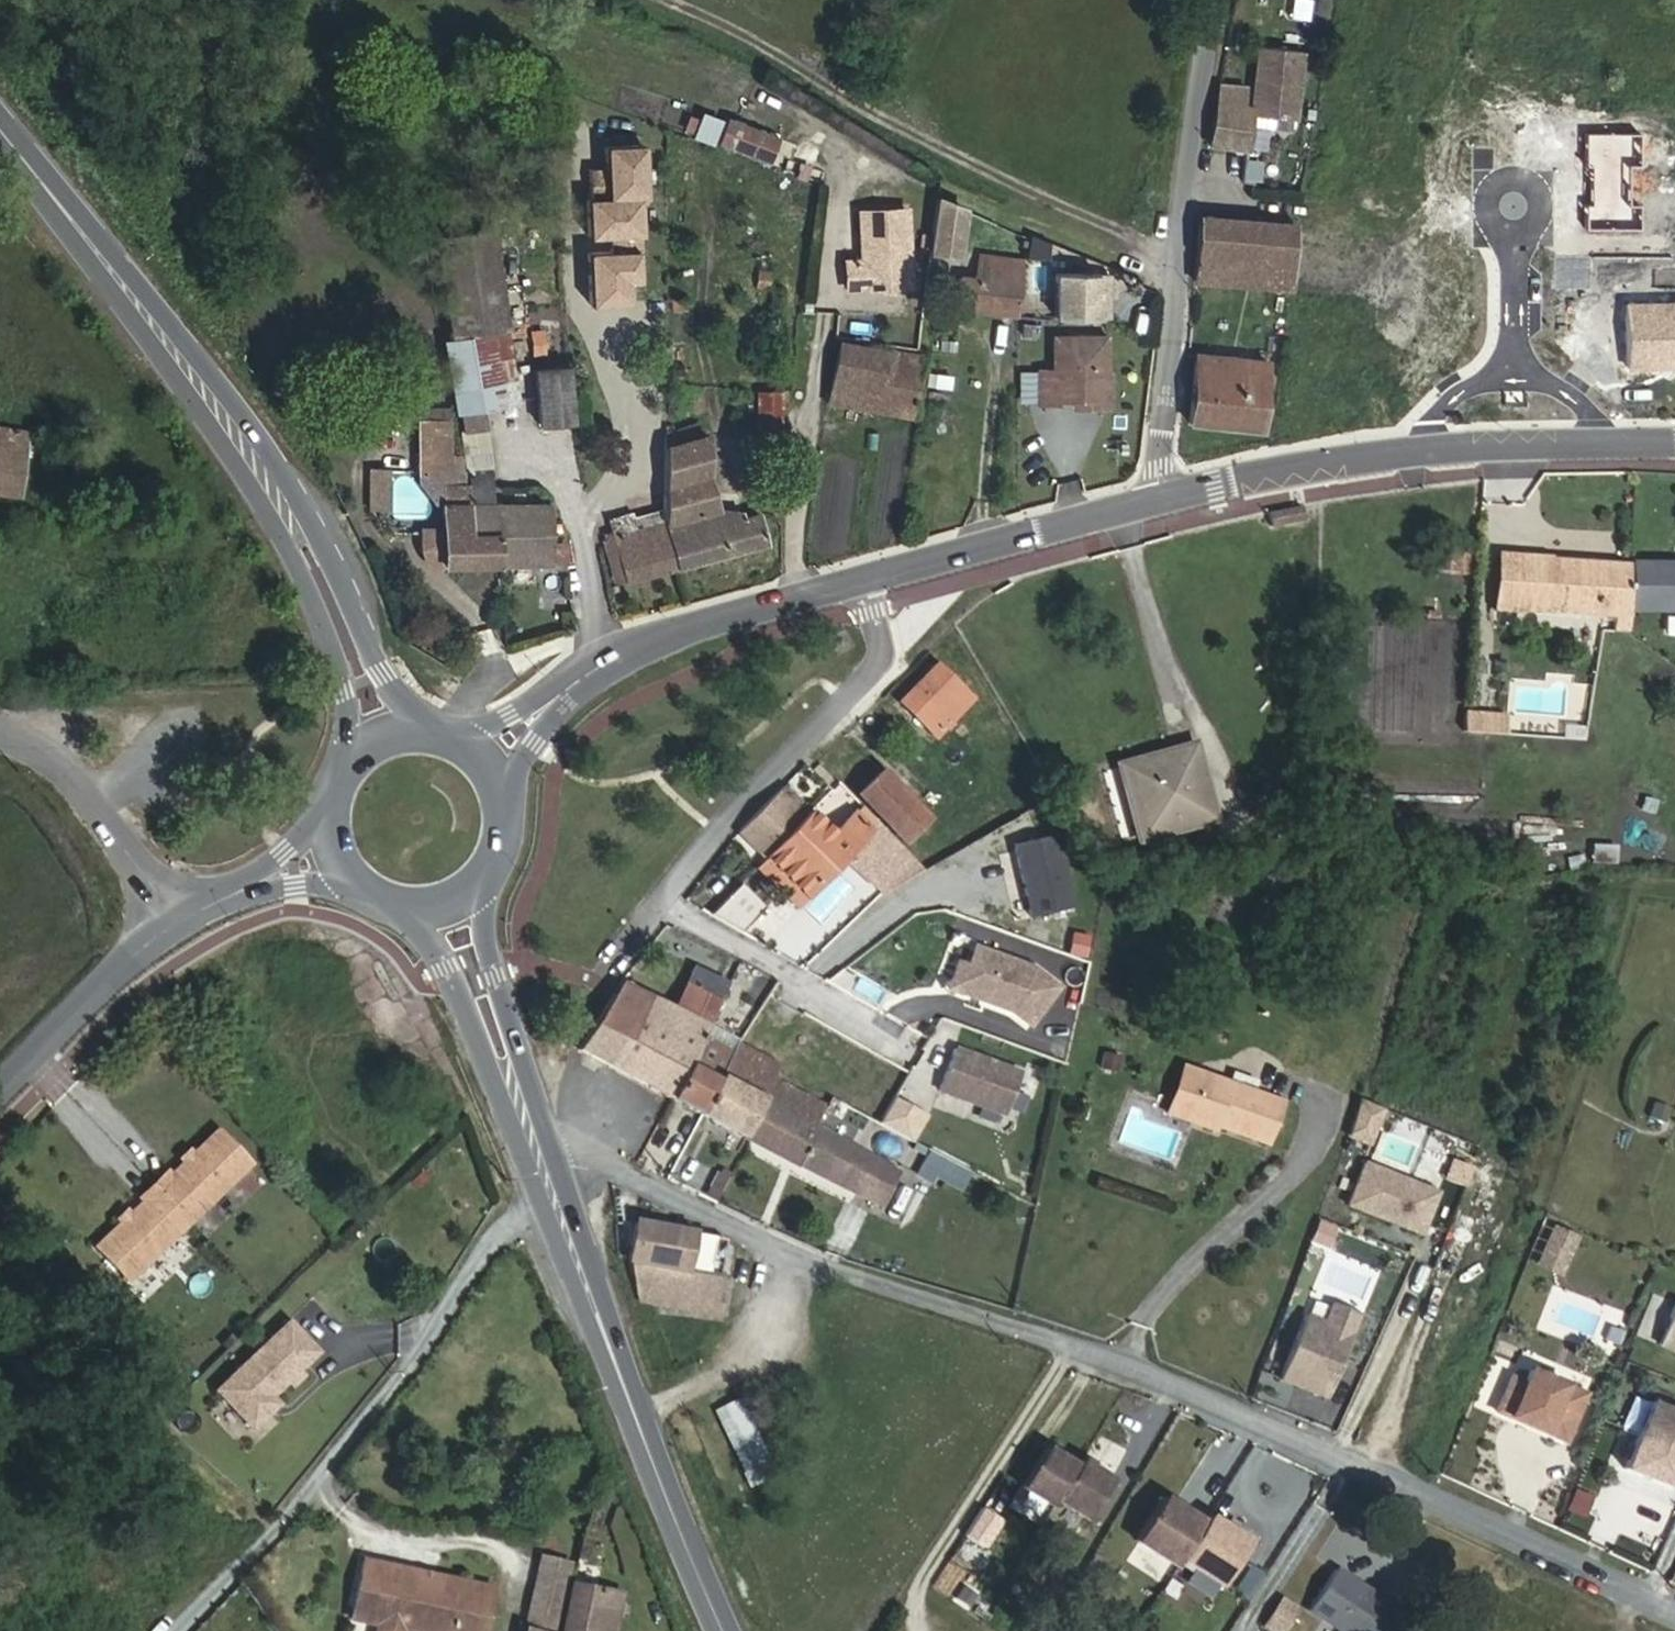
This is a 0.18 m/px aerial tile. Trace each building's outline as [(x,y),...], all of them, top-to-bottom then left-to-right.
[(1294,119),(1302,50),(1258,45),(1251,106),(1250,113),(1294,119)] [(1596,141),(1594,68),(1540,69),(1542,142),(1547,141),(1596,141)] [(1519,141),(1516,92),(1507,92),(1506,71),(1485,72),(1489,143),(1519,141)] [(1250,113),(1251,106),(1241,105),(1243,87),(1219,85),(1210,144),(1246,149),(1250,113)] [(1525,133),(1538,133),(1538,107),(1525,107),(1525,133)] [(587,121),(586,109),(575,110),(576,122),(587,121)] [(712,143),(721,120),(702,112),(693,136),(712,143)] [(768,163),(778,137),(727,117),(717,144),(768,163)] [(1650,158),(1650,130),(1634,130),(1633,158),(1640,158),(1650,158)] [(1629,304),(1553,305),(1547,141),(1542,142),(1525,142),(1526,158),(1507,158),(1510,266),(1512,316),(1524,316),(1514,370),(1674,364),(1674,303),(1629,304)] [(626,283),(638,283),(640,144),(598,143),(598,167),(585,167),(584,244),(585,244),(584,304),(626,305),(626,283)] [(1253,183),(1256,152),(1244,151),(1241,182),(1253,183)] [(1661,183),(1661,159),(1650,158),(1640,158),(1640,182),(1661,183)] [(956,256),(963,206),(936,196),(929,253),(956,256)] [(1662,208),(1664,260),(1674,259),(1674,207),(1662,208)] [(1664,260),(1662,208),(1640,209),(1642,261),(1664,260)] [(909,284),(905,209),(858,212),(861,259),(845,260),(847,288),(909,284)] [(1642,261),(1640,209),(1620,210),(1622,262),(1642,261)] [(1622,262),(1620,210),(1601,211),(1602,234),(1603,263),(1622,262)] [(1292,249),(1294,220),(1200,215),(1193,280),(1288,288),(1289,286),(1292,249)] [(1603,263),(1602,234),(1584,234),(1586,264),(1603,263)] [(1428,291),(1429,254),(1377,252),(1292,249),(1289,286),(1428,291)] [(1017,315),(1023,259),(980,254),(977,276),(960,275),(956,309),(1017,315)] [(1047,318),(1054,263),(1024,259),(1023,259),(1017,315),(1047,318)] [(688,310),(687,300),(671,301),(672,311),(688,310)] [(546,353),(543,330),(530,332),(533,355),(546,353)] [(517,401),(505,331),(444,341),(456,411),(517,401)] [(1105,406),(1105,336),(1053,336),(1053,368),(1036,369),(1036,403),(1057,404),(1057,398),(1070,398),(1079,398),(1079,406),(1105,406)] [(911,415),(922,355),(840,339),(829,400),(911,415)] [(1259,429),(1266,360),(1195,353),(1188,422),(1259,429)] [(572,420),(566,366),(534,369),(540,423),(572,420)] [(652,390),(651,379),(638,381),(640,392),(652,390)] [(409,397),(421,394),(419,384),(407,386),(409,397)] [(781,430),(780,391),(756,391),(757,430),(781,430)] [(937,405),(939,393),(928,391),(926,403),(937,405)] [(1079,406),(1079,398),(1070,398),(1070,406),(1079,406)] [(486,429),(483,412),(462,416),(465,432),(486,429)] [(450,471),(449,420),(418,421),(419,472),(450,471)] [(702,435),(698,422),(673,430),(672,423),(663,423),(663,446),(702,435)] [(25,433),(0,429),(0,495),(17,497),(25,433)] [(491,463),(486,429),(465,432),(470,466),(491,463)] [(765,542),(756,512),(739,517),(715,507),(706,475),(705,434),(702,435),(663,446),(664,493),(663,507),(664,509),(664,520),(677,566),(765,542)] [(365,466),(365,511),(387,512),(388,466),(365,466)] [(491,475),(491,467),(469,467),(469,476),(491,475)] [(550,541),(550,503),(535,503),(535,499),(526,499),(526,502),(492,502),(491,475),(469,476),(470,501),(469,501),(471,530),(498,530),(500,564),(544,564),(545,569),(566,569),(566,541),(550,541)] [(663,507),(664,493),(657,493),(627,492),(629,514),(630,518),(664,509),(663,507)] [(500,564),(498,530),(471,530),(469,501),(440,501),(440,528),(420,528),(422,553),(424,557),(426,561),(428,564),(429,565),(500,564)] [(677,566),(664,520),(664,509),(630,518),(629,514),(609,519),(626,579),(626,581),(677,566)] [(1281,524),(1277,510),(1267,512),(1270,527),(1281,524)] [(626,579),(609,519),(597,522),(614,582),(626,579)] [(1628,616),(1630,565),(1497,555),(1493,608),(1604,615),(1613,615),(1628,616)] [(1630,557),(1630,565),(1628,616),(1674,617),(1674,557),(1630,557)] [(1628,633),(1628,616),(1613,615),(1612,632),(1628,633)] [(936,738),(972,700),(935,664),(899,701),(936,738)] [(1211,817),(1200,802),(1194,785),(1191,768),(1192,749),(1122,768),(1136,793),(1141,816),(1140,836),(1211,817)] [(1141,816),(1136,793),(1122,768),(1115,770),(1133,838),(1140,836),(1141,816)] [(873,811),(897,787),(881,770),(857,795),(873,811)] [(794,799),(782,786),(778,790),(776,792),(789,805),(794,799)] [(928,819),(897,787),(873,811),(903,843),(928,819)] [(766,856),(802,818),(789,805),(776,792),(738,830),(766,856)] [(879,825),(860,806),(855,811),(874,831),(879,825)] [(844,861),(874,831),(855,811),(832,834),(809,811),(802,818),(766,856),(756,866),(798,908),(844,861)] [(923,870),(879,825),(874,831),(844,861),(881,894),(923,870)] [(1056,835),(1014,845),(1030,918),(1072,909),(1056,835)] [(742,932),(765,908),(741,883),(704,922),(732,935),(742,932)] [(954,991),(1010,1012),(1029,1027),(1058,988),(1033,968),(974,947),(967,966),(957,962),(950,981),(954,991)] [(707,1025),(728,984),(694,968),(688,981),(706,990),(693,1017),(675,1008),(621,981),(578,1049),(670,1097),(707,1025)] [(693,1017),(706,990),(688,981),(675,1008),(693,1017)] [(699,1112),(736,1042),(707,1025),(670,1097),(699,1112)] [(743,1136),(763,1098),(813,1124),(824,1103),(774,1077),(780,1066),(736,1042),(699,1112),(743,1136)] [(1020,1073),(953,1049),(938,1090),(1009,1111),(1016,1100),(1020,1087),(1020,1073)] [(1115,1071),(1119,1057),(1105,1053),(1101,1068),(1115,1071)] [(1183,1119),(1200,1073),(1182,1066),(1165,1113),(1183,1119)] [(1266,1144),(1282,1102),(1253,1092),(1228,1083),(1200,1073),(1183,1119),(1214,1130),(1216,1125),(1266,1144)] [(1253,1092),(1256,1082),(1231,1073),(1228,1083),(1253,1092)] [(880,1206),(897,1171),(813,1124),(763,1098),(743,1136),(750,1139),(799,1166),(880,1206)] [(1382,1109),(1357,1099),(1344,1137),(1369,1145),(1382,1109)] [(1662,1121),(1668,1109),(1653,1103),(1648,1116),(1662,1121)] [(166,1171),(153,1184),(189,1221),(250,1163),(218,1129),(170,1175),(166,1171)] [(963,1185),(970,1171),(944,1158),(937,1171),(963,1185)] [(1363,1162),(1346,1205),(1390,1222),(1392,1217),(1398,1220),(1401,1227),(1419,1234),(1436,1191),(1363,1162)] [(128,1279),(189,1221),(153,1184),(142,1194),(146,1198),(96,1246),(128,1279)] [(686,1269),(693,1232),(634,1221),(627,1259),(686,1269)] [(718,1275),(725,1238),(693,1232),(686,1269),(718,1275)] [(713,1302),(718,1275),(686,1269),(627,1259),(636,1300),(651,1303),(719,1316),(721,1304),(713,1302)] [(1674,1301),(1657,1343),(1674,1350),(1674,1302),(1674,1301)] [(1325,1398),(1358,1315),(1330,1304),(1323,1322),(1304,1314),(1278,1379),(1325,1398)] [(298,1370),(318,1351),(289,1321),(217,1390),(253,1428),(271,1410),(264,1403),(271,1396),(288,1380),(298,1370)] [(1618,1345),(1623,1334),(1612,1329),(1607,1340),(1618,1345)] [(292,1385),(303,1375),(298,1370),(288,1380),(292,1385)] [(1564,1441),(1584,1394),(1529,1370),(1523,1384),(1509,1377),(1495,1410),(1531,1426),(1533,1422),(1544,1428),(1542,1432),(1564,1441)] [(721,1405),(750,1466),(778,1453),(749,1392),(721,1405)] [(271,1410),(279,1403),(271,1396),(264,1403),(271,1410)] [(1649,1402),(1636,1435),(1674,1451),(1674,1412),(1649,1402)] [(1542,1432),(1544,1428),(1533,1422),(1531,1426),(1542,1432)] [(1674,1473),(1674,1451),(1636,1435),(1623,1469),(1669,1487),(1674,1473)] [(1055,1500),(1076,1466),(1045,1447),(1020,1487),(1051,1507),(1055,1500)] [(1085,1520),(1111,1479),(1080,1460),(1076,1466),(1055,1500),(1085,1520)] [(1180,1560),(1203,1522),(1162,1496),(1133,1541),(1175,1567),(1180,1560)] [(1220,1586),(1248,1541),(1208,1515),(1203,1522),(1180,1560),(1220,1586)] [(586,1560),(594,1539),(581,1534),(577,1550),(575,1558),(586,1560)] [(490,1595),(463,1589),(465,1578),(435,1572),(433,1580),(418,1576),(419,1568),(364,1557),(351,1618),(410,1630),(482,1630),(490,1595)] [(561,1595),(568,1563),(541,1557),(534,1588),(561,1595)] [(433,1580),(435,1572),(419,1568),(418,1576),(433,1580)] [(1336,1630),(1404,1630),(1412,1617),(1372,1593),(1367,1594),(1331,1571),(1306,1613),(1336,1630)] [(490,1595),(493,1584),(465,1578),(463,1589),(490,1595)] [(616,1622),(622,1593),(570,1583),(564,1612),(616,1622)] [(554,1628),(561,1595),(534,1588),(527,1622),(554,1628)] [(616,1622),(564,1612),(560,1630),(614,1630),(616,1622)]
